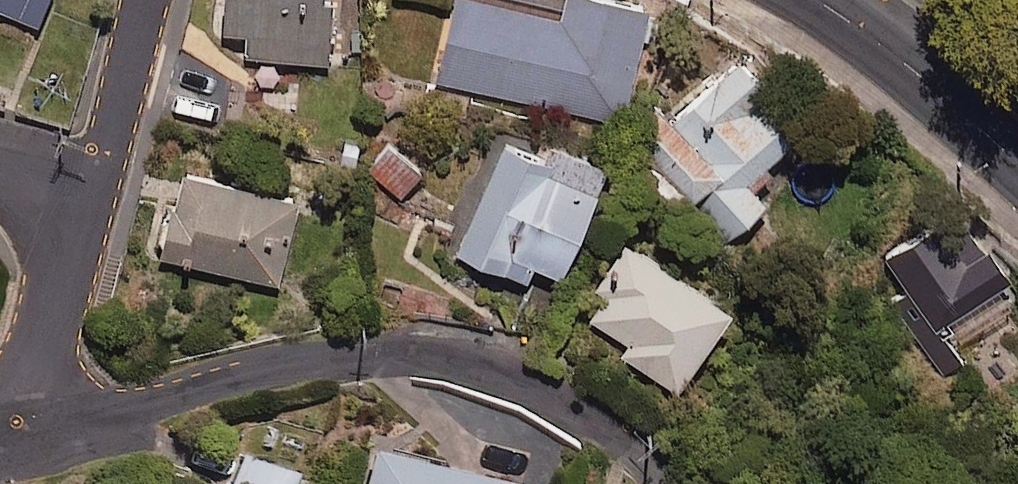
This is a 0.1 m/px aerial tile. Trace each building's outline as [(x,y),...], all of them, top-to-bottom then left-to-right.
[(42,26),(52,0),(0,0),(0,9),(42,26)] [(222,37),(248,37),(248,63),(328,64),(328,0),(222,0),(222,37)] [(606,0),(563,0),(559,20),(470,0),(454,0),(436,82),(621,124),(647,9),(606,0)] [(807,138),(737,62),(672,122),(650,98),(622,123),(731,242),(767,208),(750,189),(807,138)] [(549,155),(506,137),(456,258),(524,286),(531,269),(560,281),(606,171),(552,149),(549,155)] [(421,172),(387,148),(368,174),(402,198),(421,172)] [(298,201),(180,173),(160,257),(277,286),(298,201)] [(1008,282),(955,209),(888,259),(940,331),(1008,282)] [(729,316),(624,247),(579,316),(627,347),(620,357),(677,395),(729,316)] [(371,455),(365,483),(495,483),(371,455)] [(243,458),(235,483),(293,483),(296,475),(243,458)]
